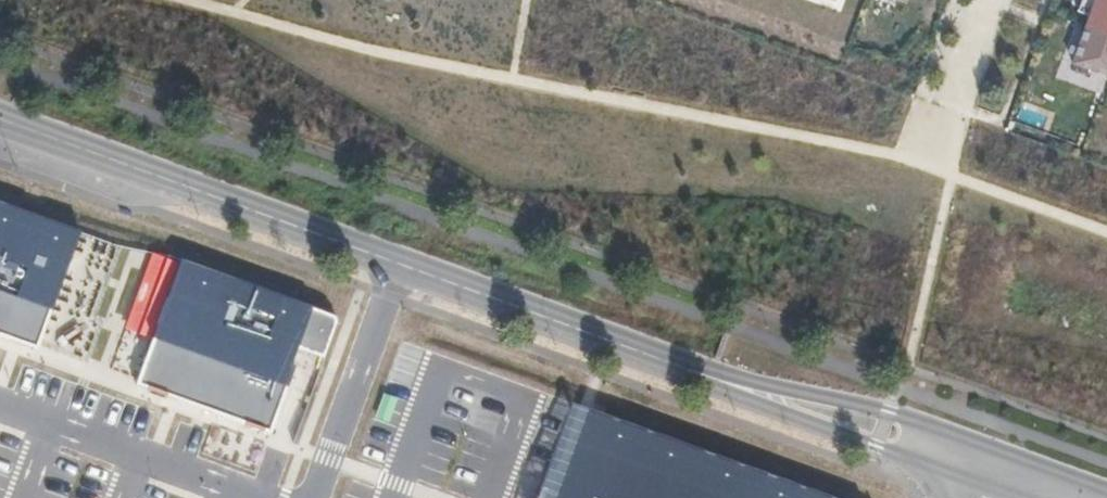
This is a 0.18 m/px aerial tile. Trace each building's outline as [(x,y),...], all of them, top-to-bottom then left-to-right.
[(1076,9),(1088,13),(1072,60),(1106,73),(1106,0),(1080,0),(1076,9)] [(82,232),(0,202),(0,336),(38,350),(82,232)] [(324,358),(337,324),(311,314),(314,308),(182,260),(136,386),(271,435),(296,368),(292,366),(299,349),(324,358)] [(561,495),(592,411),(572,403),(541,488),(561,495)] [(592,411),(561,495),(541,488),(537,497),(831,497),(592,411)]
